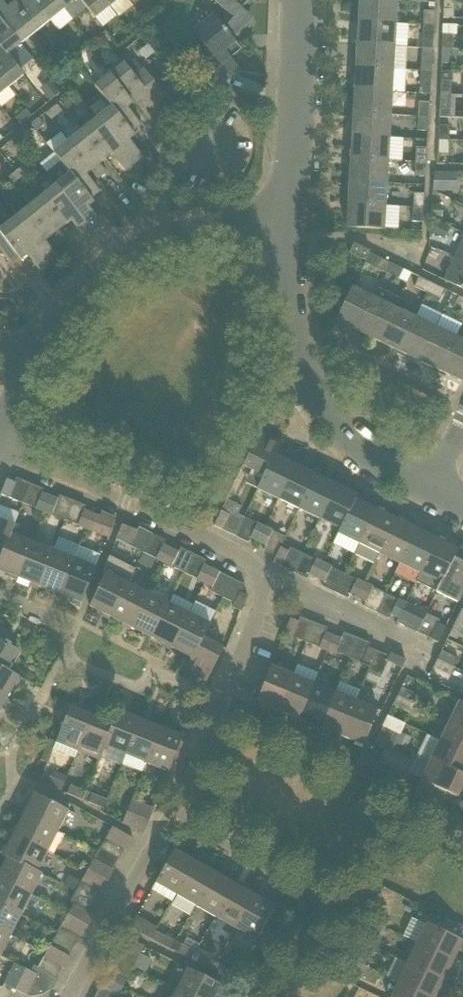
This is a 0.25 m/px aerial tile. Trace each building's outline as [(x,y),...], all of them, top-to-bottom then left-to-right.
[(35,32),(13,4),(7,9),(0,1),(2,0),(0,0),(0,18),(21,43),(35,32)] [(35,32),(49,21),(33,0),(18,0),(13,4),(35,32)] [(63,9),(56,0),(33,0),(49,21),(58,31),(72,20),(63,9)] [(63,9),(75,0),(56,0),(63,9)] [(95,18),(109,7),(104,0),(80,0),(95,18)] [(233,38),(247,22),(242,18),(247,13),(242,9),(249,0),(212,0),(215,3),(209,10),(214,16),(215,16),(233,38)] [(393,0),(360,0),(358,22),(397,24),(398,0),(393,0)] [(444,9),(455,9),(455,0),(444,0),(444,9)] [(424,11),(423,25),(434,26),(435,12),(424,11)] [(231,58),(242,49),(233,38),(215,16),(214,16),(194,33),(206,48),(199,54),(221,85),(222,84),(220,82),(233,72),(230,67),(235,63),(231,58)] [(7,54),(21,43),(0,18),(0,46),(7,54)] [(358,22),(357,45),(395,47),(397,24),(358,22)] [(434,40),(434,26),(423,25),(422,40),(434,40)] [(454,35),(443,35),(442,49),(453,50),(454,35)] [(63,40),(56,46),(62,53),(69,47),(63,40)] [(357,45),(356,67),(356,68),(394,70),(395,47),(357,45)] [(8,87),(23,75),(7,55),(7,54),(0,46),(0,77),(8,87)] [(442,63),(453,64),(453,50),(442,49),(442,63)] [(433,58),(433,57),(421,57),(421,71),(432,71),(433,58)] [(126,65),(135,76),(143,69),(135,58),(126,65)] [(146,107),(164,93),(144,68),(143,69),(135,76),(126,65),(124,63),(109,75),(132,104),(139,98),(146,107)] [(354,90),(393,92),(394,70),(356,68),(354,90)] [(420,85),(431,86),(432,71),(421,71),(420,85)] [(452,72),(441,71),(441,94),(452,95),(452,72)] [(141,125),(133,115),(132,116),(126,109),(132,104),(109,75),(94,87),(111,107),(132,132),(141,125)] [(8,87),(0,77),(0,94),(8,87)] [(71,84),(66,88),(70,94),(75,90),(71,84)] [(50,101),(60,93),(54,85),(44,93),(50,101)] [(354,90),(353,112),(353,113),(391,115),(393,92),(354,90)] [(440,117),(451,118),(452,95),(441,94),(440,117)] [(418,116),(429,117),(430,103),(419,102),(418,116)] [(63,111),(58,105),(47,114),(52,120),(63,111)] [(128,141),(135,136),(132,132),(111,107),(97,118),(134,164),(143,157),(136,147),(134,149),(128,141)] [(31,115),(26,109),(15,117),(20,124),(31,115)] [(353,113),(352,136),(390,138),(391,115),(353,113)] [(428,131),(429,117),(418,116),(417,131),(428,131)] [(32,124),(37,131),(45,125),(39,118),(32,124)] [(97,118),(83,129),(106,159),(113,153),(119,161),(117,162),(125,171),(134,164),(97,118)] [(439,126),(439,139),(450,140),(450,126),(439,126)] [(92,170),(91,170),(98,179),(107,172),(106,171),(104,172),(99,164),(106,159),(83,129),(68,141),(92,170)] [(352,136),(351,158),(350,159),(389,161),(390,138),(352,136)] [(450,140),(439,139),(438,155),(449,155),(450,140)] [(85,176),(91,170),(92,170),(68,141),(54,153),(60,162),(70,174),(91,199),(100,192),(92,182),(91,183),(85,176)] [(427,163),(427,148),(416,148),(415,163),(427,163)] [(349,181),(387,183),(389,161),(350,159),(349,181)] [(94,202),(91,199),(70,174),(60,162),(47,172),(93,231),(102,224),(94,214),(93,215),(87,208),(94,202)] [(415,176),(426,177),(427,163),(415,163),(415,176)] [(25,174),(20,168),(9,177),(14,183),(25,174)] [(42,196),(65,225),(72,220),(78,227),(76,228),(84,238),(93,231),(47,172),(33,184),(42,196)] [(456,190),(456,173),(435,173),(435,190),(456,190)] [(349,181),(348,203),(386,206),(387,183),(349,181)] [(414,193),(413,207),(424,208),(425,194),(414,193)] [(57,231),(65,225),(42,196),(28,208),(51,237),(50,237),(57,245),(66,238),(65,237),(63,238),(57,231)] [(348,203),(348,204),(347,227),(385,229),(386,206),(348,203)] [(443,217),(444,206),(432,205),(431,217),(443,217)] [(423,222),(424,208),(413,207),(412,222),(423,222)] [(14,219),(50,265),(59,258),(51,248),(50,250),(44,242),(50,237),(51,237),(28,208),(14,219)] [(41,272),(50,265),(14,219),(0,231),(19,256),(21,260),(29,254),(35,262),(33,263),(41,272)] [(451,228),(436,220),(431,231),(446,239),(451,228)] [(4,253),(2,254),(10,263),(19,256),(0,231),(0,248),(4,253)] [(371,251),(354,243),(349,253),(366,261),(371,251)] [(373,267),(386,273),(391,263),(378,257),(373,267)] [(445,280),(462,289),(462,261),(455,258),(445,280)] [(432,283),(419,277),(414,287),(427,293),(432,283)] [(440,299),(445,289),(432,283),(427,293),(440,299)] [(375,297),(353,287),(337,321),(358,332),(375,297)] [(379,288),(375,297),(358,332),(379,342),(395,307),(400,298),(379,288)] [(462,312),(462,298),(459,296),(453,308),(462,312)] [(416,317),(395,307),(379,342),(399,351),(416,317)] [(436,327),(416,317),(399,351),(419,361),(436,327)] [(456,337),(436,327),(419,361),(440,371),(456,337)] [(462,378),(462,340),(456,337),(440,371),(462,382),(462,378)] [(260,431),(243,466),(265,476),(275,455),(276,455),(282,442),(260,431)] [(259,490),(278,499),(295,464),(276,455),(275,455),(265,476),(259,490)] [(299,509),(316,474),(295,464),(278,499),(299,509)] [(319,519),(336,484),(316,474),(299,509),(319,519)] [(15,482),(7,479),(1,495),(23,504),(31,483),(17,477),(15,482)] [(45,489),(31,483),(23,504),(44,512),(50,496),(43,493),(45,489)] [(336,484),(319,519),(340,530),(355,499),(356,499),(358,495),(336,484)] [(58,499),(50,496),(44,512),(65,520),(73,500),(59,495),(58,499)] [(227,499),(220,513),(214,526),(235,536),(244,517),(239,515),(242,506),(227,499)] [(360,544),(376,509),(356,499),(355,499),(340,530),(341,530),(339,534),(360,544)] [(86,528),(93,513),(85,510),(87,506),(73,500),(65,520),(86,528)] [(380,554),(397,519),(376,509),(360,544),(380,554)] [(100,516),(93,513),(86,528),(109,537),(116,517),(102,512),(100,516)] [(251,538),(258,542),(266,525),(258,521),(257,523),(244,517),(235,536),(249,543),(251,538)] [(0,519),(0,560),(1,560),(11,534),(15,525),(0,519)] [(400,564),(417,529),(397,519),(380,554),(400,564)] [(122,525),(119,533),(135,539),(132,546),(144,552),(153,534),(139,527),(138,531),(122,525)] [(266,525),(258,542),(266,546),(264,550),(276,556),(281,547),(286,537),(273,531),(274,530),(266,525)] [(420,573),(437,539),(417,529),(400,564),(420,573)] [(32,542),(11,534),(1,560),(0,560),(0,570),(18,578),(32,542)] [(156,560),(163,563),(171,548),(164,544),(166,540),(153,534),(144,552),(157,558),(156,560)] [(420,573),(441,583),(441,584),(454,557),(455,557),(459,549),(437,539),(420,573)] [(32,542),(18,578),(39,586),(53,550),(32,542)] [(163,563),(184,573),(194,554),(181,547),(179,551),(171,548),(163,563)] [(273,562),(282,566),(289,551),(281,547),(276,556),(273,562)] [(53,550),(39,586),(60,594),(74,559),(53,550)] [(111,617),(128,583),(135,569),(110,557),(104,572),(106,573),(90,606),(111,617)] [(462,592),(462,561),(455,557),(454,557),(441,584),(441,583),(437,592),(458,602),(462,592)] [(74,559),(60,594),(82,603),(96,568),(74,559)] [(324,563),(316,560),(309,575),(317,579),(324,563)] [(331,567),(324,563),(317,579),(324,582),(331,567)] [(212,568),(205,565),(198,579),(205,583),(212,568)] [(212,568),(205,583),(212,586),(210,591),(223,597),(232,578),(212,568)] [(233,608),(240,611),(242,611),(248,596),(242,593),(246,585),(232,578),(223,597),(235,603),(233,608)] [(366,583),(358,580),(350,595),(358,599),(366,583)] [(128,583),(111,617),(132,627),(149,593),(128,583)] [(358,599),(365,602),(372,587),(366,583),(358,599)] [(149,593),(132,627),(152,637),(169,604),(149,593)] [(392,615),(399,618),(406,603),(386,593),(377,613),(389,619),(392,615)] [(404,626),(418,632),(427,613),(406,603),(399,618),(406,622),(404,626)] [(169,604),(152,637),(173,648),(189,614),(169,604)] [(439,643),(446,628),(438,624),(440,620),(427,613),(418,632),(439,643)] [(173,648),(191,657),(192,658),(203,637),(204,637),(210,625),(189,614),(173,648)] [(462,627),(462,619),(458,617),(449,636),(457,639),(462,627)] [(284,634),(292,637),(298,621),(291,618),(284,634)] [(326,632),(320,648),(327,651),(334,636),(326,632)] [(327,651),(335,654),(341,639),(334,636),(327,651)] [(207,681),(224,647),(204,637),(203,637),(192,658),(191,657),(185,670),(207,681)] [(5,642),(0,640),(0,667),(6,670),(7,669),(18,650),(5,642)] [(362,666),(370,668),(377,651),(369,648),(362,666)] [(438,659),(455,668),(459,660),(441,651),(438,659)] [(406,660),(391,653),(387,660),(402,668),(406,660)] [(451,675),(455,668),(438,659),(434,667),(451,675)] [(8,697),(19,676),(7,669),(6,670),(0,667),(0,692),(8,697)] [(271,667),(257,702),(279,711),(293,675),(271,667)] [(293,675),(279,711),(300,719),(315,684),(293,675)] [(315,684),(300,719),(321,728),(335,692),(315,684)] [(398,696),(415,704),(419,696),(402,688),(398,696)] [(335,692),(321,728),(343,737),(357,701),(335,692)] [(411,712),(415,704),(398,696),(394,703),(411,712)] [(364,745),(379,710),(357,701),(343,737),(364,745)] [(460,701),(450,721),(462,728),(462,703),(460,701)] [(70,707),(56,742),(53,750),(76,758),(79,751),(92,715),(70,707)] [(118,710),(112,723),(114,724),(105,746),(101,756),(122,764),(126,755),(140,719),(118,710)] [(114,724),(112,723),(92,715),(79,751),(100,759),(101,756),(105,746),(114,724)] [(126,755),(147,763),(161,728),(140,719),(126,755)] [(450,721),(440,741),(462,752),(462,728),(450,721)] [(379,735),(396,743),(400,735),(382,727),(379,735)] [(147,763),(169,772),(183,736),(161,728),(147,763)] [(401,733),(400,735),(396,743),(406,748),(411,737),(401,733)] [(392,751),(396,743),(379,735),(375,742),(392,751)] [(440,741),(431,761),(462,776),(462,752),(440,741)] [(415,793),(441,805),(447,793),(457,798),(462,787),(462,776),(431,761),(415,793)] [(50,777),(46,785),(62,792),(68,777),(54,771),(51,778),(50,777)] [(67,794),(83,800),(84,800),(87,792),(71,786),(67,794)] [(87,792),(84,800),(104,809),(108,800),(87,792)] [(69,810),(35,793),(24,814),(58,831),(69,810)] [(132,800),(128,811),(149,821),(154,809),(132,800)] [(149,821),(128,811),(123,824),(145,833),(149,821)] [(58,831),(24,814),(13,835),(47,852),(58,831)] [(127,850),(133,839),(113,827),(107,838),(125,848),(125,849),(127,850)] [(47,852),(13,835),(3,856),(7,858),(8,857),(37,872),(38,871),(47,852)] [(119,859),(125,849),(125,848),(107,838),(100,849),(119,859)] [(113,870),(113,869),(119,859),(100,849),(95,859),(113,870)] [(195,861),(175,850),(153,888),(173,900),(176,894),(195,861)] [(0,872),(0,880),(31,895),(42,873),(38,871),(37,872),(8,857),(7,858),(0,872)] [(95,859),(88,870),(109,881),(115,870),(113,869),(113,870),(95,859)] [(215,872),(195,861),(176,894),(196,905),(215,872)] [(88,870),(83,880),(101,891),(103,892),(109,881),(88,870)] [(235,884),(215,872),(196,905),(216,917),(235,884)] [(0,880),(0,905),(21,915),(31,895),(0,880)] [(83,880),(77,891),(95,901),(101,891),(83,880)] [(255,895),(235,884),(216,917),(236,928),(255,895)] [(89,912),(95,901),(77,891),(70,902),(74,904),(89,912)] [(236,928),(257,940),(276,907),(255,895),(236,928)] [(74,904),(68,914),(89,926),(95,915),(89,912),(74,904)] [(0,905),(0,930),(11,936),(21,915),(0,905)] [(369,920),(386,928),(390,920),(373,912),(369,920)] [(81,936),(80,936),(83,937),(89,926),(68,914),(62,925),(81,936)] [(137,916),(130,928),(151,939),(155,932),(157,928),(137,916)] [(446,918),(441,930),(427,923),(418,943),(453,961),(458,950),(462,953),(462,926),(446,918)] [(382,935),(386,928),(369,920),(365,927),(382,935)] [(74,947),(80,936),(81,936),(62,925),(56,936),(74,947)] [(0,957),(11,936),(0,930),(0,957)] [(171,950),(175,942),(155,932),(151,939),(157,942),(171,950)] [(56,936),(50,946),(69,957),(69,956),(74,947),(56,936)] [(188,938),(184,946),(175,942),(171,950),(177,952),(192,960),(196,952),(200,944),(188,938)] [(141,955),(145,946),(131,939),(127,947),(122,944),(114,959),(134,968),(135,967),(141,955)] [(450,983),(455,974),(449,971),(453,961),(418,943),(408,963),(450,983)] [(44,957),(63,968),(65,969),(71,958),(69,956),(69,957),(50,946),(44,957)] [(354,951),(350,958),(367,967),(371,959),(354,951)] [(201,955),(197,963),(212,970),(216,962),(201,955)] [(57,978),(63,968),(44,957),(38,968),(57,978)] [(367,967),(350,958),(346,966),(364,974),(367,967)] [(134,968),(114,959),(108,971),(112,973),(109,980),(124,988),(134,968)] [(219,973),(239,983),(248,966),(237,960),(232,970),(223,965),(219,973)] [(17,990),(27,969),(15,963),(5,984),(17,990)] [(399,982),(429,996),(436,996),(439,989),(446,992),(450,983),(408,963),(399,982)] [(57,978),(38,968),(35,966),(32,972),(38,975),(27,996),(30,996),(39,996),(42,996),(44,996),(47,994),(51,991),(54,989),(56,986),(58,984),(57,983),(59,979),(57,978)] [(222,985),(187,967),(176,989),(192,996),(216,996),(222,985)] [(32,972),(27,969),(17,990),(27,996),(38,975),(32,972)] [(109,980),(105,988),(120,996),(124,988),(109,980)] [(399,982),(392,996),(429,996),(399,982)]
